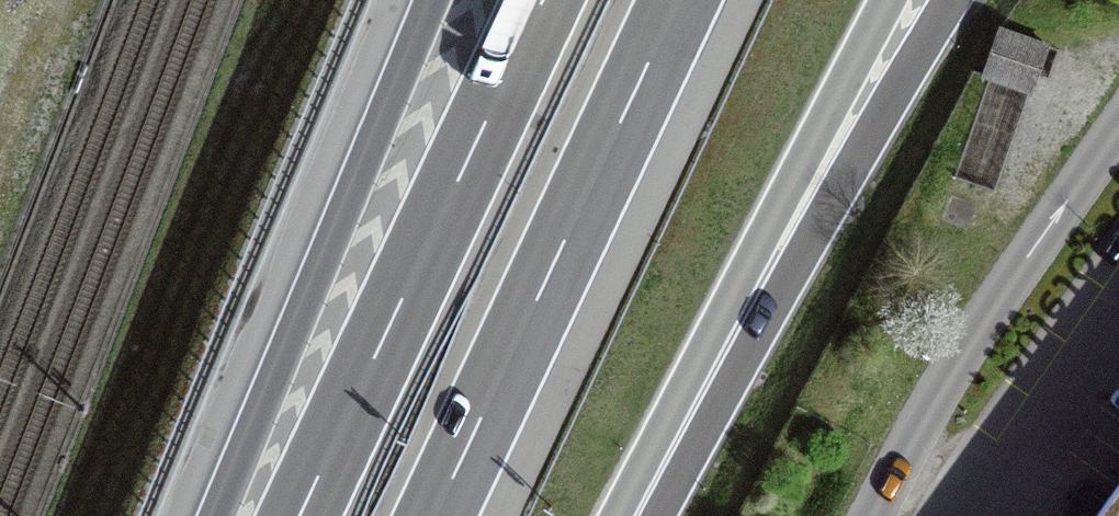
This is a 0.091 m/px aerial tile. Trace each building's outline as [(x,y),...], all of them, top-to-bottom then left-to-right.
[(1087,515),(1118,515),(1118,471),(1087,515)]
